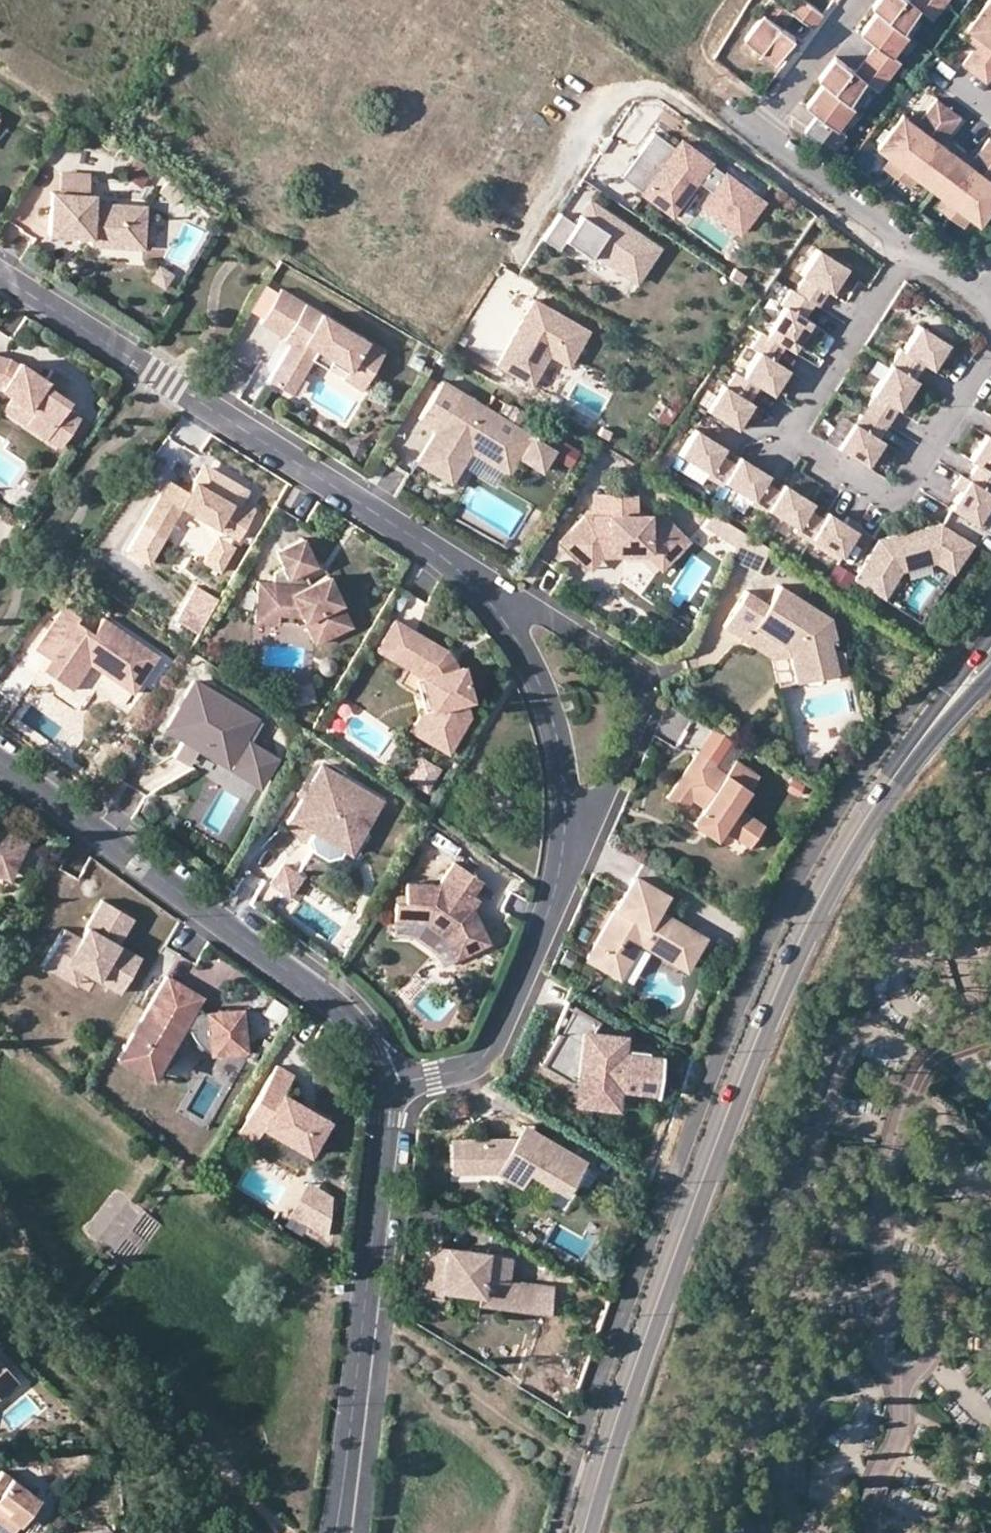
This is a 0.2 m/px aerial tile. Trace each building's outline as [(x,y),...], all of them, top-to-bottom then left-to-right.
[(773,57),(792,31),(780,23),(791,9),(786,6),(778,0),(764,0),(758,8),(761,10),(742,34),(773,57)] [(786,6),(791,9),(810,23),(821,8),(809,0),(790,0),(786,6)] [(876,6),(902,25),(917,5),(931,15),(942,0),(872,0),(871,2),(876,6)] [(973,72),(990,47),(990,0),(984,0),(965,26),(970,30),(977,35),(979,42),(975,42),(960,62),(973,72)] [(863,53),(888,72),(899,58),(890,51),(907,29),(902,25),(876,6),(858,29),(873,40),(863,53)] [(977,35),(970,30),(966,35),(975,42),(979,42),(977,35)] [(973,72),(985,81),(990,72),(990,47),(973,72)] [(815,75),(820,79),(847,99),(863,78),(876,88),(888,72),(863,53),(852,68),(832,53),(815,75)] [(819,135),(833,146),(843,131),(835,125),(852,103),(847,99),(820,79),(803,102),(813,109),(802,125),(818,137),(819,135)] [(901,112),(876,146),(888,155),(902,166),(947,106),(934,97),(920,117),(920,121),(913,121),(906,116),(901,112)] [(958,115),(947,106),(902,166),(917,176),(928,185),(953,151),(941,142),(940,136),(944,135),(958,115)] [(920,121),(920,117),(910,110),(906,116),(913,121),(920,121)] [(675,151),(653,134),(638,154),(661,171),(643,195),(673,216),(683,203),(734,240),(761,203),(680,144),(675,151)] [(941,142),(953,151),(958,146),(944,135),(940,136),(941,142)] [(928,185),(940,194),(954,204),(990,156),(990,139),(986,136),(971,156),(972,159),(965,160),(953,151),(928,185)] [(971,156),(958,146),(953,151),(965,160),(972,159),(971,156)] [(661,171),(638,154),(621,179),(643,195),(661,171)] [(895,176),(902,166),(888,155),(881,166),(895,176)] [(954,204),(968,215),(978,222),(990,205),(990,156),(954,204)] [(145,185),(151,164),(131,159),(125,180),(145,185)] [(902,166),(895,176),(909,186),(917,176),(902,166)] [(61,173),(60,194),(86,195),(88,175),(61,173)] [(157,197),(172,210),(181,200),(166,187),(157,197)] [(124,241),(144,242),(147,207),(94,203),(95,196),(86,195),(60,194),(52,193),(49,236),(76,237),(91,238),(91,246),(124,248),(124,241)] [(947,214),(954,204),(940,194),(933,204),(947,214)] [(954,204),(947,214),(961,225),(968,215),(954,204)] [(601,221),(605,215),(592,207),(584,220),(601,231),(606,224),(601,221)] [(578,229),(562,219),(545,245),(562,255),(567,247),(592,263),(595,257),(639,286),(662,252),(605,215),(601,221),(606,224),(601,231),(584,220),(578,229)] [(144,249),(144,242),(124,241),(124,248),(144,249)] [(846,270),(817,251),(801,277),(805,279),(795,294),(813,306),(818,308),(824,298),(827,294),(830,295),(846,270)] [(158,268),(152,277),(164,285),(170,276),(158,268)] [(263,320),(279,295),(266,287),(251,312),(263,320)] [(261,324),(285,339),(290,330),(297,334),(291,345),(279,364),(292,372),(301,377),(311,360),(317,351),(334,362),(338,355),(353,365),(349,371),(368,382),(385,354),(281,291),(279,295),(263,320),(261,324)] [(795,294),(791,291),(781,307),(784,309),(766,337),(783,348),(792,353),(810,324),(804,320),(806,317),(813,306),(795,294)] [(533,301),(496,366),(530,386),(548,355),(568,366),(587,332),(533,301)] [(901,351),(891,366),(914,381),(923,367),(932,372),(939,361),(948,346),(919,328),(903,353),(901,351)] [(291,345),(297,334),(290,330),(285,339),(283,341),(291,345)] [(783,348),(766,337),(761,334),(751,350),(758,354),(742,379),(758,388),(771,397),(787,372),(774,363),(778,357),(783,348)] [(328,370),(334,362),(317,351),(311,360),(328,370)] [(11,397),(34,412),(26,425),(61,448),(80,419),(66,409),(71,402),(61,396),(71,382),(53,370),(46,380),(31,370),(19,363),(18,365),(10,359),(0,357),(0,389),(11,397)] [(292,372),(279,364),(269,381),(290,395),(301,377),(292,372)] [(865,411),(888,426),(897,411),(898,412),(906,400),(917,383),(914,381),(891,366),(873,396),(874,397),(865,411)] [(368,382),(349,371),(344,380),(362,391),(368,382)] [(758,388),(742,379),(735,374),(726,389),(722,387),(706,413),(736,431),(752,405),(748,403),(752,398),(758,388)] [(443,382),(420,419),(438,431),(418,462),(436,474),(451,483),(471,451),(508,475),(518,459),(540,472),(553,451),(517,428),(524,416),(505,405),(498,417),(443,382)] [(3,409),(26,425),(34,412),(11,397),(3,409)] [(838,450),(867,469),(883,444),(878,441),(881,436),(888,426),(865,411),(855,427),(854,425),(838,450)] [(705,479),(722,489),(724,486),(736,466),(725,459),(721,457),(725,450),(696,432),(680,458),(708,475),(705,479)] [(969,481),(990,495),(990,439),(987,436),(980,448),(971,462),(979,466),(969,481)] [(567,467),(577,449),(562,440),(551,458),(567,467)] [(740,460),(736,466),(724,486),(752,503),(750,507),(765,516),(768,513),(779,494),(770,488),(764,485),(769,478),(740,460)] [(238,508),(242,501),(249,490),(211,468),(202,470),(195,482),(210,493),(238,508)] [(983,531),(990,518),(990,495),(969,481),(961,477),(954,489),(961,493),(959,497),(951,510),(983,531)] [(169,480),(143,525),(163,537),(182,506),(238,540),(256,510),(242,501),(238,508),(210,493),(195,482),(189,492),(169,480)] [(783,488),(779,494),(768,513),(796,531),(793,534),(809,544),(823,521),(813,515),(808,512),(812,506),(783,488)] [(650,552),(666,567),(691,543),(664,516),(639,517),(639,495),(595,495),(595,517),(585,517),(572,531),(594,552),(650,552)] [(738,547),(744,533),(714,514),(706,527),(738,547)] [(827,515),(823,521),(809,544),(838,563),(860,527),(848,519),(844,526),(840,523),(827,515)] [(163,537),(143,525),(127,550),(148,563),(163,537)] [(855,582),(885,601),(902,573),(935,565),(954,577),(973,547),(943,528),(892,539),(880,542),(855,582)] [(662,571),(666,567),(650,552),(594,552),(572,531),(561,543),(591,571),(603,558),(649,558),(662,571)] [(770,550),(744,533),(738,547),(731,561),(760,574),(770,550)] [(233,547),(215,536),(199,562),(217,573),(233,547)] [(302,539),(275,552),(283,568),(273,573),(272,584),(257,582),(255,603),(277,605),(276,615),(301,617),(314,644),(351,627),(336,595),(327,576),(307,586),(297,585),(298,573),(300,572),(315,566),(302,539)] [(831,563),(823,578),(843,589),(851,574),(831,563)] [(307,586),(300,572),(298,573),(297,585),(307,586)] [(788,652),(790,659),(796,685),(837,675),(833,655),(830,642),(836,641),(831,620),(780,587),(768,606),(747,593),(724,629),(741,640),(749,627),(788,652)] [(197,588),(177,623),(199,635),(219,601),(197,588)] [(416,623),(426,604),(409,596),(399,614),(416,623)] [(276,615),(277,605),(255,603),(254,623),(275,625),(276,615)] [(82,661),(89,665),(132,695),(158,657),(103,619),(92,635),(75,623),(79,618),(63,607),(33,650),(49,661),(42,671),(71,691),(81,676),(75,672),(82,661)] [(406,668),(411,672),(429,641),(395,621),(377,652),(406,668)] [(774,662),(790,659),(788,652),(749,627),(741,640),(740,641),(774,662)] [(447,652),(429,641),(411,672),(422,678),(430,710),(424,721),(435,728),(427,741),(447,753),(469,717),(464,701),(470,700),(465,684),(461,667),(455,668),(454,664),(444,658),(447,652)] [(833,655),(837,675),(848,673),(844,653),(833,655)] [(81,676),(89,665),(82,661),(75,672),(81,676)] [(422,678),(411,672),(406,668),(397,684),(419,696),(423,711),(430,710),(422,678)] [(848,673),(837,675),(839,682),(850,680),(848,673)] [(179,708),(167,727),(184,738),(183,740),(252,783),(256,777),(263,781),(275,761),(250,745),(263,724),(195,682),(186,696),(192,700),(185,711),(179,708)] [(294,683),(295,703),(316,701),(314,682),(294,683)] [(700,814),(723,829),(750,847),(764,826),(738,808),(759,777),(735,761),(726,775),(713,766),(728,743),(710,731),(664,798),(683,810),(690,799),(704,809),(700,814)] [(421,759),(408,780),(425,790),(438,769),(421,759)] [(321,766),(309,786),(302,798),(285,826),(308,839),(312,851),(325,860),(338,857),(345,861),(380,801),(321,766)] [(295,794),(302,798),(309,786),(302,782),(295,794)] [(716,840),(723,829),(700,814),(693,825),(716,840)] [(26,844),(0,831),(0,871),(11,876),(26,844)] [(281,891),(294,873),(280,863),(267,880),(281,891)] [(469,894),(471,896),(480,882),(454,864),(438,887),(406,883),(404,903),(394,902),(392,920),(425,923),(441,934),(452,959),(486,944),(471,909),(463,903),(469,894)] [(11,876),(0,871),(0,878),(9,882),(11,876)] [(294,873),(281,891),(286,894),(298,876),(294,873)] [(595,945),(625,963),(637,942),(685,970),(703,940),(655,912),(664,897),(634,879),(595,945)] [(477,900),(471,896),(469,894),(463,903),(471,909),(477,900)] [(133,918),(102,900),(80,938),(77,944),(60,934),(43,965),(60,975),(67,962),(82,970),(120,993),(141,958),(117,945),(133,918)] [(80,938),(63,929),(60,934),(77,944),(80,938)] [(617,977),(625,963),(595,945),(587,959),(617,977)] [(82,970),(67,962),(60,975),(74,983),(82,970)] [(202,1053),(207,1056),(246,1053),(242,1012),(192,1016),(178,1008),(189,990),(178,984),(166,977),(140,1022),(149,1027),(142,1039),(133,1034),(123,1051),(131,1058),(140,1064),(150,1069),(159,1072),(184,1028),(191,1032),(193,1037),(193,1041),(196,1047),(202,1053)] [(202,998),(189,990),(178,1008),(192,1016),(202,998)] [(278,1025),(289,1010),(273,999),(263,1013),(278,1025)] [(599,1022),(573,1006),(559,1035),(574,1043),(580,1032),(592,1034),(599,1022)] [(149,1027),(140,1022),(133,1034),(142,1039),(149,1027)] [(592,1034),(580,1032),(574,1043),(559,1035),(549,1052),(541,1067),(569,1082),(576,1083),(616,1088),(656,1093),(660,1058),(646,1057),(646,1052),(627,1049),(626,1054),(620,1054),(622,1037),(592,1034)] [(131,1058),(123,1051),(118,1060),(154,1081),(159,1072),(150,1069),(140,1064),(131,1058)] [(245,1119),(263,1129),(307,1155),(327,1121),(291,1101),(282,1095),(293,1076),(276,1066),(245,1119)] [(616,1088),(576,1083),(574,1103),(614,1108),(616,1088)] [(255,1142),(263,1129),(245,1119),(238,1132),(255,1142)] [(524,1145),(532,1131),(523,1126),(515,1140),(524,1145)] [(460,1174),(496,1173),(519,1187),(527,1173),(566,1196),(586,1163),(532,1131),(524,1145),(515,1140),(460,1141),(460,1174)] [(460,1174),(460,1141),(450,1141),(450,1174),(460,1174)] [(320,1200),(305,1191),(289,1216),(308,1228),(318,1213),(313,1211),(320,1200)] [(325,1239),(329,1206),(320,1200),(313,1211),(318,1213),(308,1228),(325,1239)] [(442,1261),(444,1249),(429,1247),(427,1259),(442,1261)] [(476,1306),(502,1309),(505,1282),(508,1257),(444,1249),(442,1261),(427,1259),(422,1298),(447,1301),(448,1292),(478,1296),(476,1306)] [(531,1313),(535,1286),(505,1282),(502,1309),(531,1313)] [(531,1313),(549,1315),(552,1288),(535,1286),(531,1313)] [(446,1313),(447,1301),(422,1298),(421,1310),(446,1313)] [(17,1379),(0,1360),(0,1395),(17,1379)] [(18,1523),(37,1498),(2,1471),(0,1474),(0,1509),(18,1523)] [(18,1523),(0,1509),(0,1520),(13,1530),(18,1523)]
